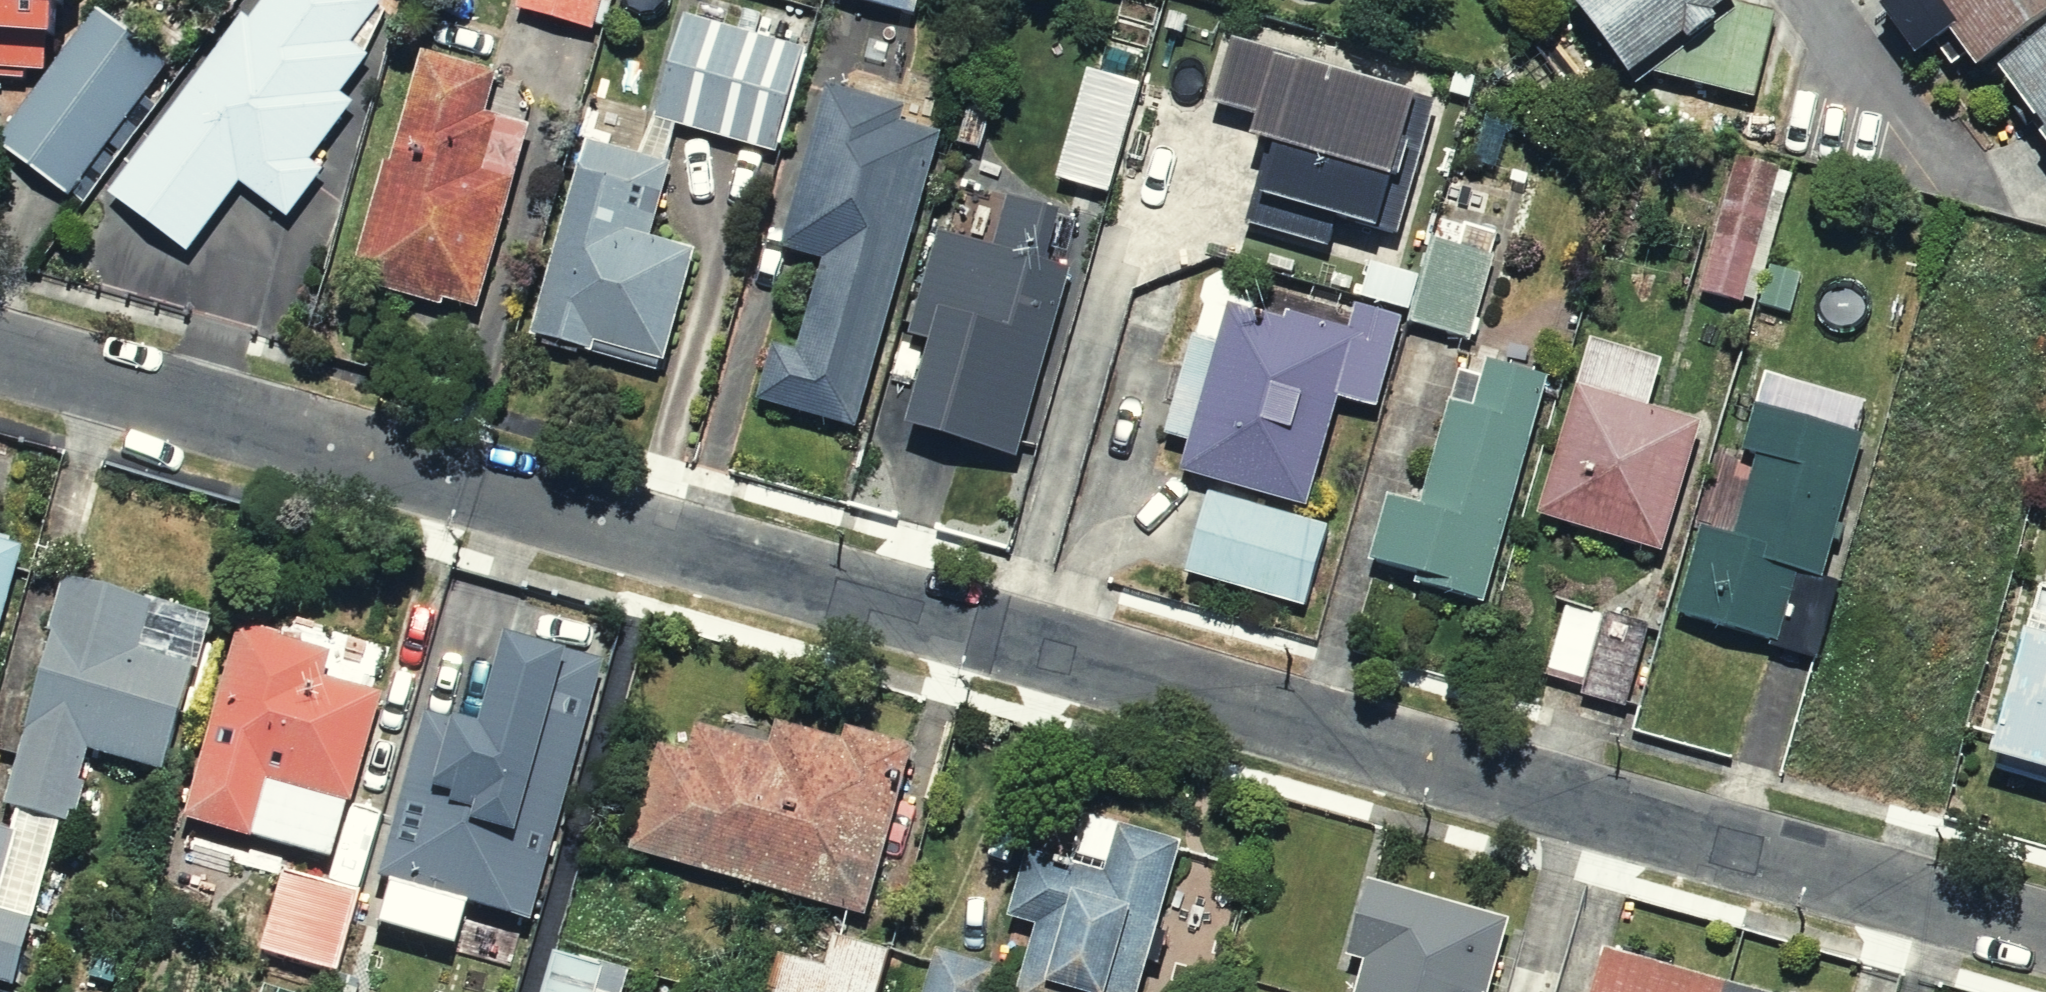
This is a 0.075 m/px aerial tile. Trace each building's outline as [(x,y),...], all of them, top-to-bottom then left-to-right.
[(71,52),(71,0),(0,0),(0,53),(71,52)] [(372,0),(237,0),(98,186),(179,248),(230,180),(281,218),(328,156),(300,135),(390,14),(372,0)] [(497,7),(581,31),(590,0),(499,0),(497,7)] [(778,155),(811,19),(733,0),(668,0),(633,144),(656,149),(670,153),(676,130),(778,155)] [(1635,85),(1656,70),(1754,96),(1776,11),(1733,0),(1575,0),(1635,85)] [(2045,11),(2045,0),(1944,0),(1958,20),(1951,25),(1976,60),(2045,11)] [(2045,122),(2045,28),(2000,62),(2045,122)] [(497,59),(404,37),(345,288),(472,318),(517,129),(483,121),(497,59)] [(0,122),(0,134),(59,186),(138,97),(81,47),(66,64),(57,57),(0,122)] [(1285,169),(1274,208),(1400,244),(1439,111),(1238,54),(1220,118),(1267,131),(1258,161),(1285,169)] [(939,106),(808,72),(763,247),(781,252),(742,403),(855,432),(858,421),(863,398),(914,203),(922,173),(939,106)] [(1114,202),(1144,93),(1093,79),(1064,188),(1114,202)] [(656,149),(633,144),(571,128),(522,327),(651,359),(681,237),(637,226),(656,149)] [(1797,172),(1725,150),(1685,280),(1789,312),(1804,264),(1772,255),(1797,172)] [(1077,213),(922,173),(914,203),(863,398),(858,421),(1013,461),(1077,213)] [(1501,264),(1439,247),(1415,331),(1477,348),(1501,264)] [(1236,315),(1187,482),(1308,517),(1342,403),(1381,414),(1407,324),(1360,310),(1352,338),(1293,321),(1290,331),(1236,315)] [(1669,372),(1602,352),(1541,527),(1670,567),(1708,437),(1655,421),(1669,372)] [(1492,618),(1559,390),(1494,371),(1480,418),(1457,411),(1427,514),(1394,505),(1374,574),(1440,593),(1438,602),(1492,618)] [(1741,544),(1711,535),(1683,627),(1823,670),(1847,593),(1829,587),(1872,445),(1762,412),(1747,461),(1765,467),(1741,544)] [(1332,532),(1214,497),(1189,581),(1307,616),(1332,532)] [(23,545),(0,539),(0,627),(23,545)] [(2014,569),(1962,747),(2045,772),(2045,578),(2014,569)] [(210,613),(63,570),(45,629),(50,630),(0,799),(17,804),(60,816),(67,819),(88,748),(164,770),(210,613)] [(1648,633),(1546,602),(1522,679),(1624,710),(1648,633)] [(324,648),(240,624),(187,812),(331,853),(346,800),(352,801),(383,690),(318,671),(324,648)] [(407,701),(377,874),(532,916),(598,662),(478,631),(457,714),(407,701)] [(650,720),(616,843),(865,910),(908,748),(761,708),(751,747),(650,720)] [(60,816),(17,804),(10,829),(0,826),(0,981),(12,985),(60,816)] [(1169,843),(1069,813),(1056,856),(1021,845),(998,922),(1022,929),(1007,982),(1041,991),(1125,991),(1169,843)] [(359,890),(282,869),(261,948),(338,969),(359,890)] [(1344,871),(1322,946),(1351,955),(1340,991),(1477,991),(1499,918),(1344,871)] [(874,941),(818,925),(808,961),(768,950),(756,991),(860,991),(874,941)] [(1587,942),(1574,991),(1774,991),(1587,942)] [(924,944),(908,991),(998,991),(1005,972),(924,944)] [(608,974),(542,957),(533,991),(603,991),(608,974)]
